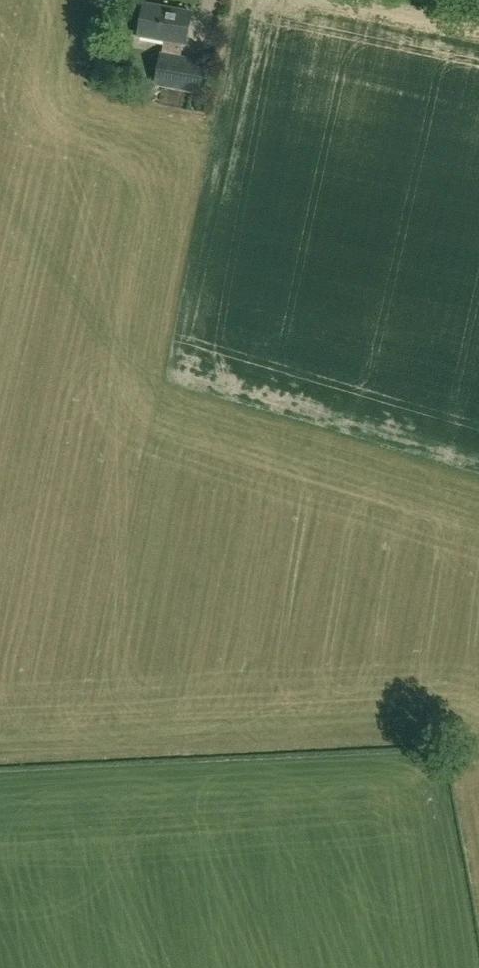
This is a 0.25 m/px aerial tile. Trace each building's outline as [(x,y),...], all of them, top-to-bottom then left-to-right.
[(200,91),(205,60),(181,56),(183,42),(186,42),(191,11),(144,3),(139,34),(166,39),(163,53),(162,52),(157,83),(200,91)] [(195,11),(188,41),(206,46),(214,16),(195,11)]
